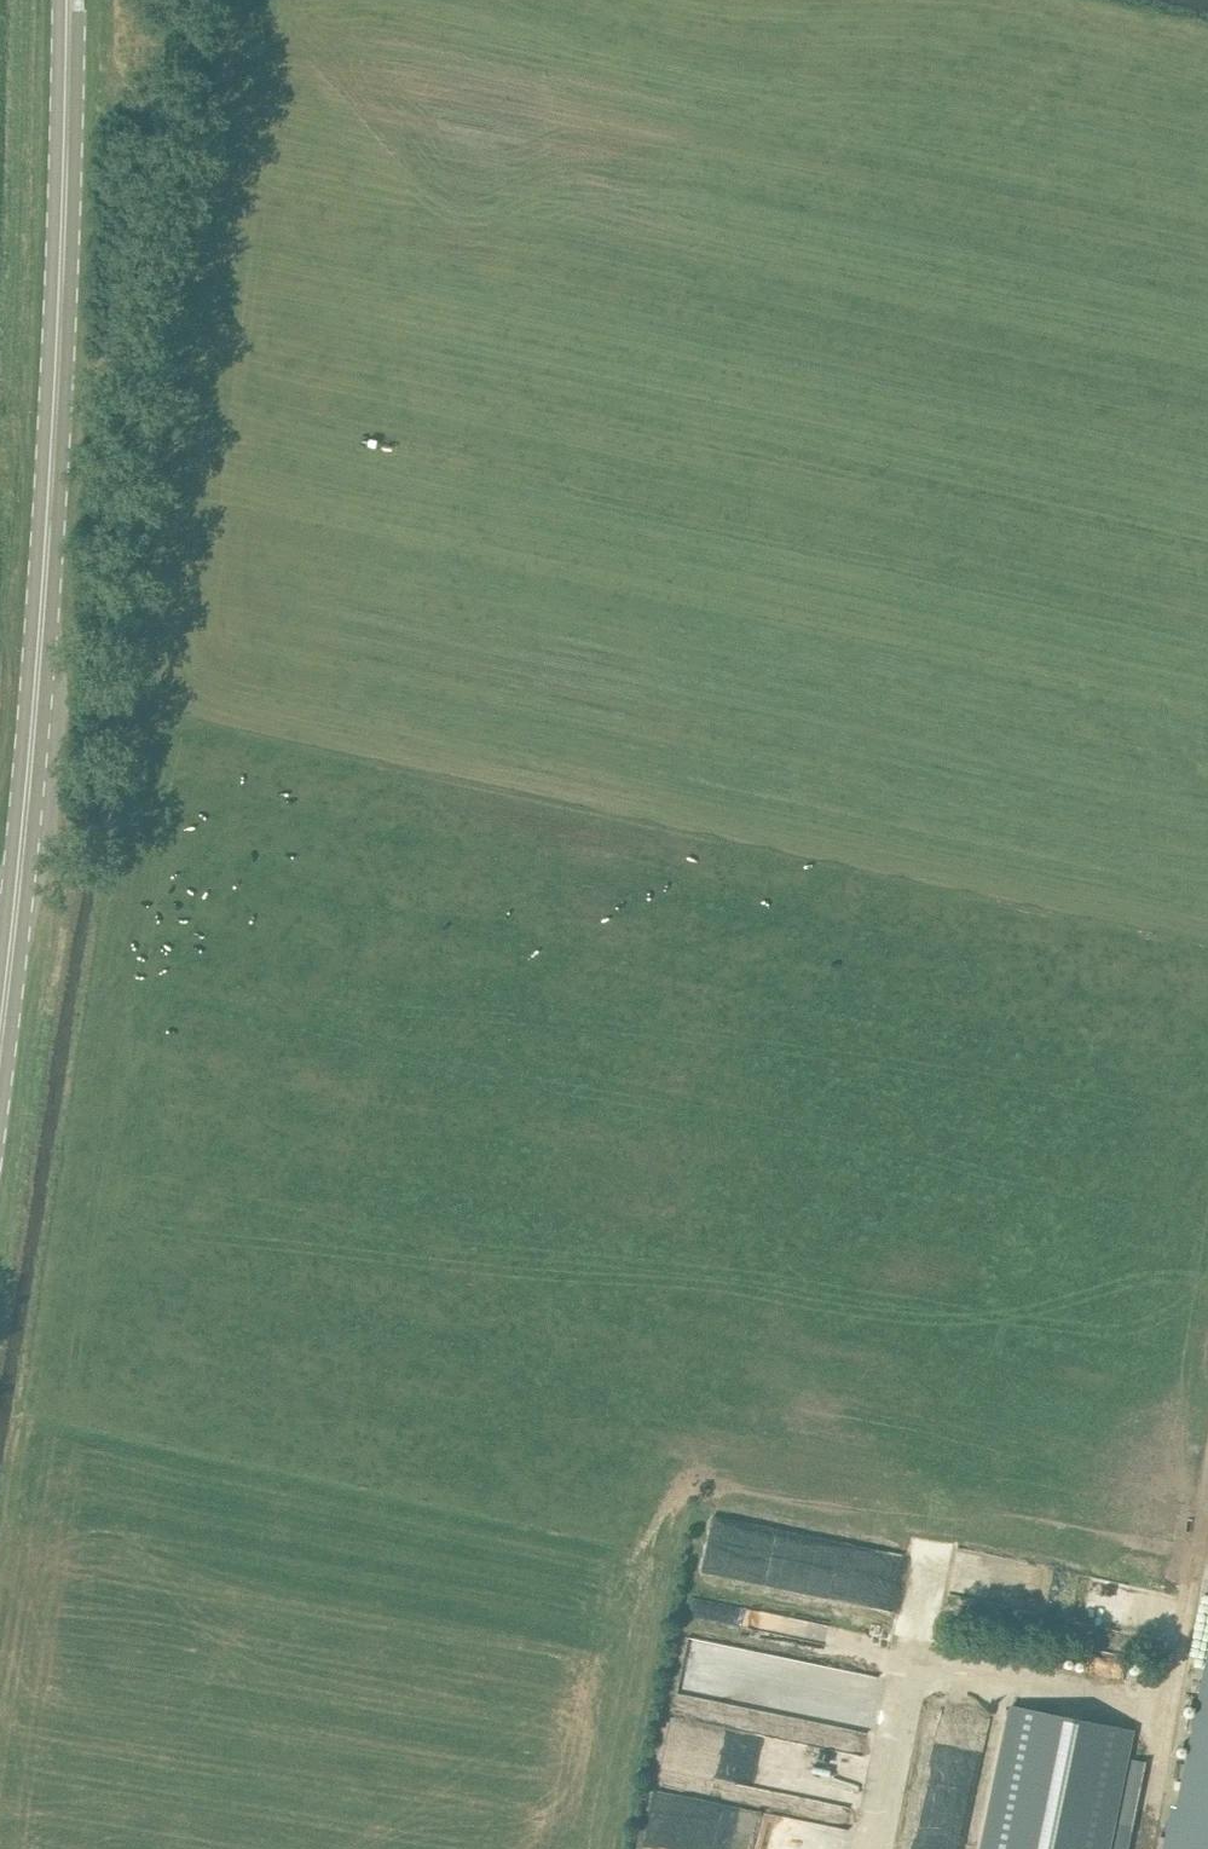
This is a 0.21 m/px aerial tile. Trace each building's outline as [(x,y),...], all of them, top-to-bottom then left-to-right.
[(688,1612),(715,1617),(718,1601),(691,1596),(688,1612)] [(685,1640),(677,1695),(811,1716),(816,1683),(833,1686),(836,1663),(685,1640)] [(1050,1653),(1040,1651),(1038,1662),(1047,1664),(1063,1667),(1065,1655),(1050,1653)] [(1165,1848),(1207,1848),(1207,1671),(1180,1806),(1174,1805),(1165,1848)] [(1010,1706),(981,1848),(1108,1848),(1132,1731),(1010,1706)] [(663,1766),(705,1771),(712,1724),(669,1719),(663,1766)] [(643,1846),(666,1848),(840,1848),(844,1821),(651,1793),(643,1846)]
